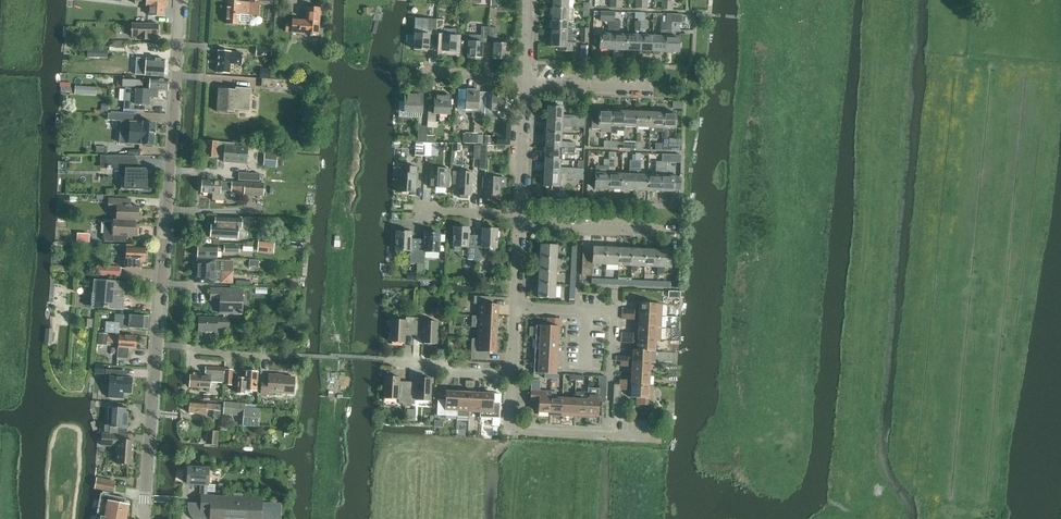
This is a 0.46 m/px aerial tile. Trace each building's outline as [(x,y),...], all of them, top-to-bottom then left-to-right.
[(135,3),(135,5),(139,5),(139,3),(146,3),(146,7),(148,7),(148,16),(165,17),(166,8),(168,8),(169,0),(135,0),(135,3)] [(226,24),(238,25),(238,21),(249,22),(249,16),(258,16),(259,4),(275,5),(275,0),(255,0),(255,3),(228,1),(226,24)] [(568,9),(568,0),(553,0),(552,9),(568,9)] [(291,33),(291,34),(319,36),(320,9),(307,7),(306,21),(292,20),(292,24),(286,24),(285,32),(291,33)] [(573,10),(568,9),(552,9),(552,21),(567,22),(573,22),(573,10)] [(600,15),(600,20),(608,20),(614,21),(614,15),(614,12),(612,12),(600,12),(600,15)] [(667,23),(666,52),(679,53),(679,38),(671,37),(671,23),(672,14),(667,14),(667,23)] [(429,35),(435,35),(436,35),(437,19),(437,16),(432,16),(432,19),(429,19),(428,26),(416,26),(415,34),(414,50),(423,50),(429,50),(429,35)] [(456,36),(456,30),(444,29),(444,20),(437,19),(436,35),(442,36),(441,51),(448,51),(448,52),(456,52),(456,36)] [(600,49),(614,50),(615,21),(614,21),(608,20),(608,34),(601,34),(600,49)] [(567,29),(567,22),(552,21),(551,34),(572,35),(572,29),(567,29)] [(619,21),(615,21),(614,50),(627,50),(627,35),(619,35),(619,21)] [(635,21),(634,36),(627,35),(627,50),(640,51),(641,22),(635,21)] [(650,55),(651,53),(651,51),(653,51),(653,36),(645,36),(645,22),(641,22),(640,51),(645,51),(645,53),(646,54),(650,55)] [(660,37),(653,36),(653,51),(653,54),(654,55),(658,55),(660,54),(660,52),(666,52),(667,23),(660,23),(660,37)] [(132,24),(131,37),(139,37),(139,40),(150,40),(150,38),(158,38),(158,25),(132,24)] [(483,43),(488,43),(489,43),(489,27),(482,26),(481,36),(469,35),(469,42),(468,42),(467,58),(475,58),(482,58),(483,43)] [(489,27),(489,43),(494,44),(493,58),(499,59),(499,60),(508,60),(509,44),(496,43),(497,27),(489,27)] [(551,41),(551,47),(551,48),(560,48),(560,51),(566,51),(566,52),(572,52),(572,43),(572,35),(551,34),(549,34),(549,41),(551,41)] [(110,46),(110,51),(124,52),(125,42),(114,42),(110,46)] [(88,48),(87,57),(107,58),(108,48),(88,48)] [(270,56),(271,49),(256,48),(256,55),(270,56)] [(216,73),(223,73),(230,74),(231,65),(242,66),(242,59),(243,53),(231,53),(231,52),(218,51),(216,73)] [(146,58),(145,67),(145,75),(164,77),(165,60),(146,58)] [(131,67),(110,66),(108,66),(108,69),(93,68),(93,74),(126,76),(126,75),(140,75),(140,69),(130,69),(131,67)] [(261,69),(260,77),(269,78),(270,70),(261,69)] [(169,80),(168,80),(143,78),(143,81),(149,82),(149,88),(168,90),(169,80)] [(123,79),(122,83),(122,87),(139,88),(140,80),(123,79)] [(298,91),(298,81),(264,79),(263,89),(298,91)] [(75,88),(62,87),(61,93),(96,95),(96,87),(76,86),(75,88)] [(123,109),(135,110),(140,110),(141,104),(149,105),(149,97),(157,98),(158,90),(136,89),(125,88),(123,109)] [(234,112),(234,110),(249,111),(251,89),(235,88),(235,90),(218,89),(216,112),(234,112)] [(459,99),(458,109),(465,109),(472,110),(471,117),(476,117),(475,122),(484,123),(484,119),(485,98),(479,97),(480,91),(466,90),(465,100),(459,99)] [(485,98),(484,119),(497,119),(497,111),(505,112),(506,92),(493,91),(493,98),(485,98)] [(399,102),(399,111),(400,111),(404,111),(404,113),(423,113),(423,94),(405,94),(405,103),(401,102),(399,102)] [(429,106),(428,121),(437,122),(437,114),(451,115),(452,95),(435,95),(435,106),(429,106)] [(548,106),(547,120),(585,122),(585,116),(563,115),(564,101),(555,101),(555,106),(548,106)] [(612,111),(612,126),(611,132),(616,133),(616,130),(625,131),(625,126),(625,111),(625,110),(624,108),(619,108),(618,109),(618,111),(612,111)] [(611,132),(612,126),(612,111),(599,110),(598,121),(592,121),(592,129),(601,129),(601,132),(611,132)] [(625,126),(637,127),(638,112),(625,111),(625,126)] [(108,113),(108,120),(121,121),(120,143),(128,143),(141,144),(153,145),(155,123),(143,122),(135,122),(136,113),(111,112),(111,113),(108,113)] [(638,112),(637,127),(649,128),(650,128),(651,112),(638,112)] [(649,135),(650,135),(655,135),(655,132),(662,133),(663,133),(664,113),(651,112),(650,128),(649,128),(649,135)] [(677,114),(664,113),(663,133),(662,133),(662,144),(662,150),(663,150),(663,151),(681,151),(681,145),(669,144),(669,141),(667,141),(668,128),(676,129),(677,114)] [(562,127),(585,128),(585,122),(547,120),(547,133),(562,134),(562,127)] [(497,137),(497,145),(510,145),(510,123),(502,123),(501,135),(499,137),(497,137)] [(418,126),(417,142),(426,142),(427,142),(427,135),(427,126),(418,126)] [(465,142),(476,143),(477,133),(466,132),(465,142)] [(562,142),(562,134),(547,133),(546,146),(575,148),(575,143),(562,142)] [(207,140),(205,157),(217,158),(217,157),(224,157),(224,162),(247,164),(249,147),(235,146),(235,143),(207,140)] [(415,156),(418,157),(425,157),(426,142),(417,142),(416,142),(415,156)] [(487,160),(488,146),(481,146),(481,160),(479,159),(479,170),(486,171),(487,160)] [(546,146),(545,159),(561,160),(561,153),(575,154),(575,148),(546,146)] [(264,153),(264,160),(263,167),(276,168),(277,154),(264,153)] [(144,190),(144,181),(147,181),(147,171),(145,171),(145,169),(135,169),(135,156),(106,155),(106,169),(121,169),(121,190),(144,190)] [(545,159),(545,172),(583,174),(583,169),(578,169),(560,168),(561,160),(545,159)] [(610,173),(610,175),(609,188),(622,189),(623,174),(614,174),(614,167),(614,160),(610,160),(610,166),(610,168),(610,173)] [(623,174),(622,189),(634,190),(636,161),(629,161),(629,174),(623,174)] [(636,161),(634,190),(648,190),(649,175),(640,175),(640,161),(636,161)] [(648,190),(661,191),(662,162),(656,162),(655,170),(655,176),(649,175),(648,190)] [(667,170),(666,170),(666,162),(662,162),(661,191),(673,192),(673,190),(679,190),(679,185),(680,185),(680,177),(674,177),(674,176),(666,176),(667,170)] [(415,193),(416,186),(417,168),(402,167),(401,180),(397,179),(396,192),(415,193)] [(451,170),(445,169),(431,168),(429,187),(450,188),(451,170)] [(587,168),(587,183),(594,183),(595,172),(595,169),(587,168)] [(453,172),(452,184),(457,185),(456,195),(460,195),(460,198),(467,198),(467,195),(472,195),(473,178),(473,173),(453,172)] [(566,180),(576,180),(583,180),(583,174),(545,172),(544,185),(561,186),(566,181),(566,180)] [(239,173),(238,180),(260,181),(260,174),(239,173)] [(609,188),(610,175),(610,173),(596,173),(595,188),(609,188)] [(499,196),(500,187),(505,187),(506,178),(500,178),(493,178),(487,178),(486,177),(482,177),(482,189),(485,190),(485,195),(499,196)] [(202,181),(202,187),(202,193),(212,194),(211,201),(223,202),(224,191),(244,192),(244,194),(263,196),(264,184),(202,181)] [(563,199),(564,192),(548,191),(548,199),(563,199)] [(117,208),(116,220),(135,221),(138,221),(139,206),(131,205),(131,199),(108,198),(108,208),(117,208)] [(210,224),(210,237),(238,239),(239,227),(242,228),(242,219),(215,217),(214,225),(210,224)] [(105,220),(104,232),(104,241),(126,242),(126,236),(134,236),(135,221),(116,220),(105,220)] [(475,259),(475,244),(468,243),(469,229),(454,228),(453,246),(467,247),(467,259),(475,259)] [(482,244),(475,244),(475,259),(482,260),(483,247),(497,248),(497,230),(483,229),(482,244)] [(417,264),(417,248),(411,247),(411,233),(397,233),(396,250),(410,251),(409,263),(417,264)] [(424,248),(418,248),(417,248),(417,264),(425,264),(425,252),(439,252),(440,234),(425,234),(424,248)] [(258,242),(257,252),(273,254),(274,243),(258,242)] [(540,258),(557,259),(557,245),(541,244),(540,258)] [(134,246),(116,245),(116,252),(126,253),(125,255),(125,262),(125,269),(142,270),(142,262),(146,263),(146,260),(147,258),(148,254),(146,253),(146,248),(134,247),(134,246)] [(215,251),(224,252),(239,253),(239,247),(224,246),(224,248),(198,247),(198,258),(214,259),(215,251)] [(593,264),(606,265),(607,247),(593,247),(593,252),(583,251),(582,274),(592,275),(593,264)] [(620,248),(607,247),(606,265),(619,265),(620,248)] [(632,266),(632,249),(620,248),(619,265),(632,266)] [(637,266),(644,267),(645,249),(632,249),(632,266),(631,271),(637,271),(637,266)] [(657,267),(658,250),(645,249),(644,267),(657,267)] [(671,268),(671,259),(672,251),(658,250),(657,267),(657,272),(662,272),(663,268),(671,268)] [(539,271),(556,272),(557,259),(540,258),(539,271)] [(206,271),(228,272),(232,272),(232,261),(198,260),(197,270),(206,270),(206,271)] [(121,267),(97,266),(97,271),(97,275),(120,276),(121,267)] [(227,277),(228,273),(228,272),(206,271),(206,270),(197,270),(197,283),(213,283),(214,277),(227,277)] [(538,284),(555,285),(556,272),(539,271),(538,284)] [(91,308),(101,308),(103,309),(104,307),(108,307),(108,309),(123,310),(124,296),(125,282),(106,281),(94,279),(91,308)] [(554,298),(555,285),(538,284),(538,297),(554,298)] [(220,300),(220,302),(220,314),(223,314),(228,314),(242,314),(242,290),(211,290),(211,300),(220,300)] [(479,304),(479,315),(498,316),(498,304),(490,304),(490,296),(474,296),(474,303),(479,304)] [(661,317),(662,304),(639,302),(639,310),(622,309),(622,314),(661,317)] [(100,332),(119,333),(119,326),(127,325),(127,327),(148,329),(149,316),(116,314),(114,322),(101,321),(100,332)] [(660,328),(661,317),(622,314),(622,319),(638,320),(638,327),(660,328)] [(479,315),(478,327),(497,328),(498,316),(479,315)] [(229,328),(230,318),(199,317),(198,325),(198,332),(217,332),(218,328),(229,328)] [(405,332),(414,333),(415,317),(406,317),(406,320),(391,320),(390,341),(405,342),(405,332)] [(415,317),(414,333),(423,333),(422,343),(437,343),(438,321),(423,321),(423,318),(415,317)] [(534,373),(545,373),(551,374),(556,374),(559,327),(561,327),(562,319),(547,318),(547,326),(536,325),(534,373)] [(247,335),(248,335),(256,335),(257,327),(248,327),(247,335)] [(496,340),(497,328),(478,327),(477,339),(496,340)] [(660,340),(660,328),(638,327),(637,333),(621,332),(621,338),(655,340),(660,340)] [(45,344),(48,344),(51,344),(53,329),(46,328),(45,344)] [(107,345),(108,333),(99,333),(98,345),(107,345)] [(129,348),(136,348),(137,336),(119,335),(108,335),(107,342),(118,343),(117,357),(128,358),(129,348)] [(477,339),(472,338),(471,358),(487,359),(487,352),(496,352),(496,340),(477,339)] [(633,350),(655,351),(655,340),(621,338),(621,342),(637,343),(636,350),(633,350)] [(655,352),(655,351),(633,350),(632,357),(616,356),(616,361),(620,361),(650,363),(651,352),(655,352)] [(650,375),(650,363),(620,361),(619,366),(632,367),(631,374),(650,375)] [(104,369),(105,365),(96,364),(95,369),(95,374),(106,374),(105,381),(109,382),(108,398),(123,399),(123,393),(131,393),(132,385),(132,377),(128,377),(127,371),(104,369)] [(193,376),(190,376),(189,387),(210,388),(210,382),(224,383),(225,369),(206,368),(206,375),(207,375),(207,377),(200,376),(200,374),(193,374),(193,376)] [(238,378),(236,393),(245,394),(245,391),(257,392),(258,372),(245,371),(244,378),(238,378)] [(631,374),(631,381),(619,380),(618,382),(618,384),(653,387),(653,386),(649,386),(650,375),(631,374)] [(262,381),(262,383),(261,394),(268,394),(268,392),(294,393),(294,377),(283,377),(283,375),(269,375),(268,381),(262,381)] [(384,398),(398,399),(398,404),(403,404),(403,407),(407,407),(408,383),(399,382),(400,376),(385,376),(384,398)] [(417,383),(408,383),(407,407),(411,407),(411,405),(414,405),(415,399),(416,399),(416,400),(431,400),(432,378),(417,377),(417,383)] [(539,396),(538,412),(549,412),(550,391),(539,391),(540,380),(531,379),(530,396),(539,396)] [(652,405),(653,387),(618,384),(618,385),(614,384),(613,403),(621,404),(621,390),(631,391),(630,398),(637,398),(636,405),(652,405)] [(599,385),(599,389),(588,388),(588,392),(586,417),(595,418),(595,415),(598,415),(599,400),(605,400),(606,385),(599,385)] [(457,416),(458,391),(446,391),(445,399),(438,399),(437,414),(457,416)] [(468,416),(469,411),(470,392),(458,391),(457,416),(468,416)] [(550,391),(549,412),(553,413),(553,415),(561,416),(562,398),(556,398),(556,392),(550,391)] [(469,411),(480,412),(481,392),(470,392),(469,411)] [(480,412),(480,417),(500,418),(501,402),(493,402),(494,393),(481,392),(480,412)] [(575,392),(575,399),(574,416),(586,417),(588,392),(579,392),(575,392)] [(562,398),(561,416),(574,416),(575,399),(562,398)] [(225,401),(224,417),(229,417),(229,415),(243,416),(243,421),(258,422),(260,408),(245,408),(245,403),(225,401)] [(190,403),(189,408),(189,413),(206,415),(206,410),(215,411),(214,419),(220,419),(220,406),(190,403)] [(100,432),(102,432),(117,433),(118,427),(127,428),(127,423),(128,418),(129,408),(112,407),(111,424),(101,424),(100,432)] [(208,431),(207,444),(217,444),(218,432),(208,431)] [(127,435),(117,434),(117,433),(102,432),(101,445),(117,446),(116,463),(132,464),(134,441),(127,441),(127,435)] [(188,467),(187,484),(199,484),(201,485),(206,485),(207,485),(207,483),(208,483),(209,477),(207,477),(208,468),(188,467)] [(97,488),(109,491),(114,492),(114,490),(124,492),(125,487),(114,484),(114,483),(99,479),(97,488)] [(214,483),(213,493),(222,494),(222,484),(214,483)] [(95,518),(122,518),(126,498),(100,493),(95,518)] [(188,506),(188,508),(188,510),(189,511),(189,513),(190,514),(191,516),(192,517),(193,518),(280,518),(281,503),(261,502),(261,498),(243,497),(243,493),(234,493),(234,496),(208,495),(206,495),(200,495),(200,496),(202,496),(202,503),(188,503),(188,504),(188,506)]
